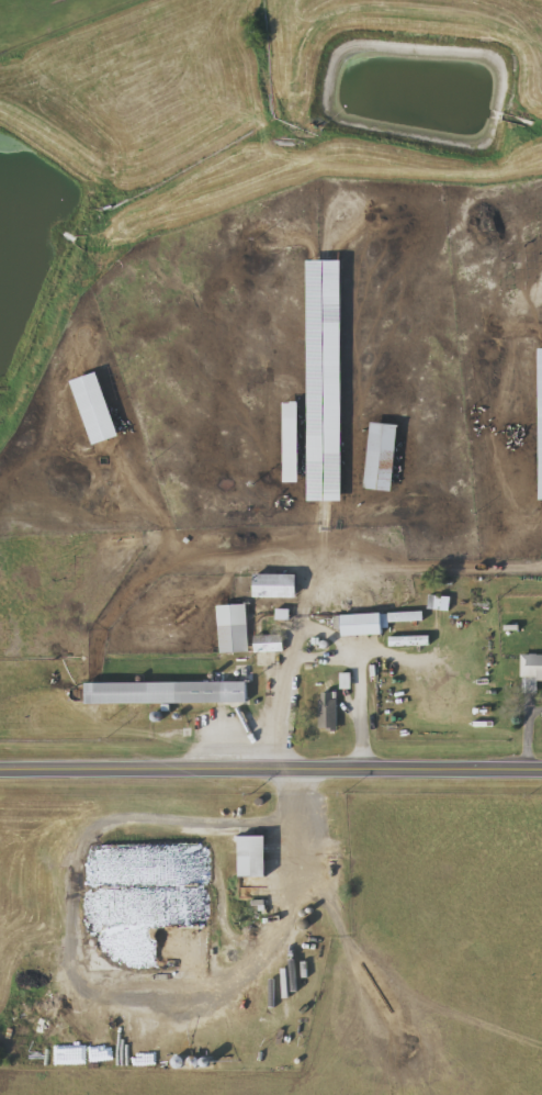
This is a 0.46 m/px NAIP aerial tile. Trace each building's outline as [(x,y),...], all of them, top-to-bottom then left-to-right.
[(309,500),(310,260),(345,260),(343,501),(309,500)] [(74,380),(100,372),(120,436),(94,445),(74,380)] [(300,404),(300,482),(285,482),(285,404),(300,404)] [(366,489),(372,422),(399,424),(394,491),(366,489)] [(252,595),(252,572),(298,572),(298,595),(252,595)] [(247,602),(248,649),(219,650),(218,603),(247,602)] [(424,619),(388,619),(388,610),(424,610),(424,619)] [(340,634),(340,613),(385,611),(385,633),(340,634)] [(285,649),(255,649),(255,633),(285,633),(285,649)] [(521,652),(541,652),(541,677),(538,677),(538,691),(521,691),(521,652)] [(248,679),(248,701),(89,701),(89,680),(248,679)] [(337,690),(337,727),(319,727),(319,690),(337,690)] [(270,833),(270,874),(239,874),(239,833),(270,833)] [(115,926),(115,958),(99,958),(99,926),(115,926)]
